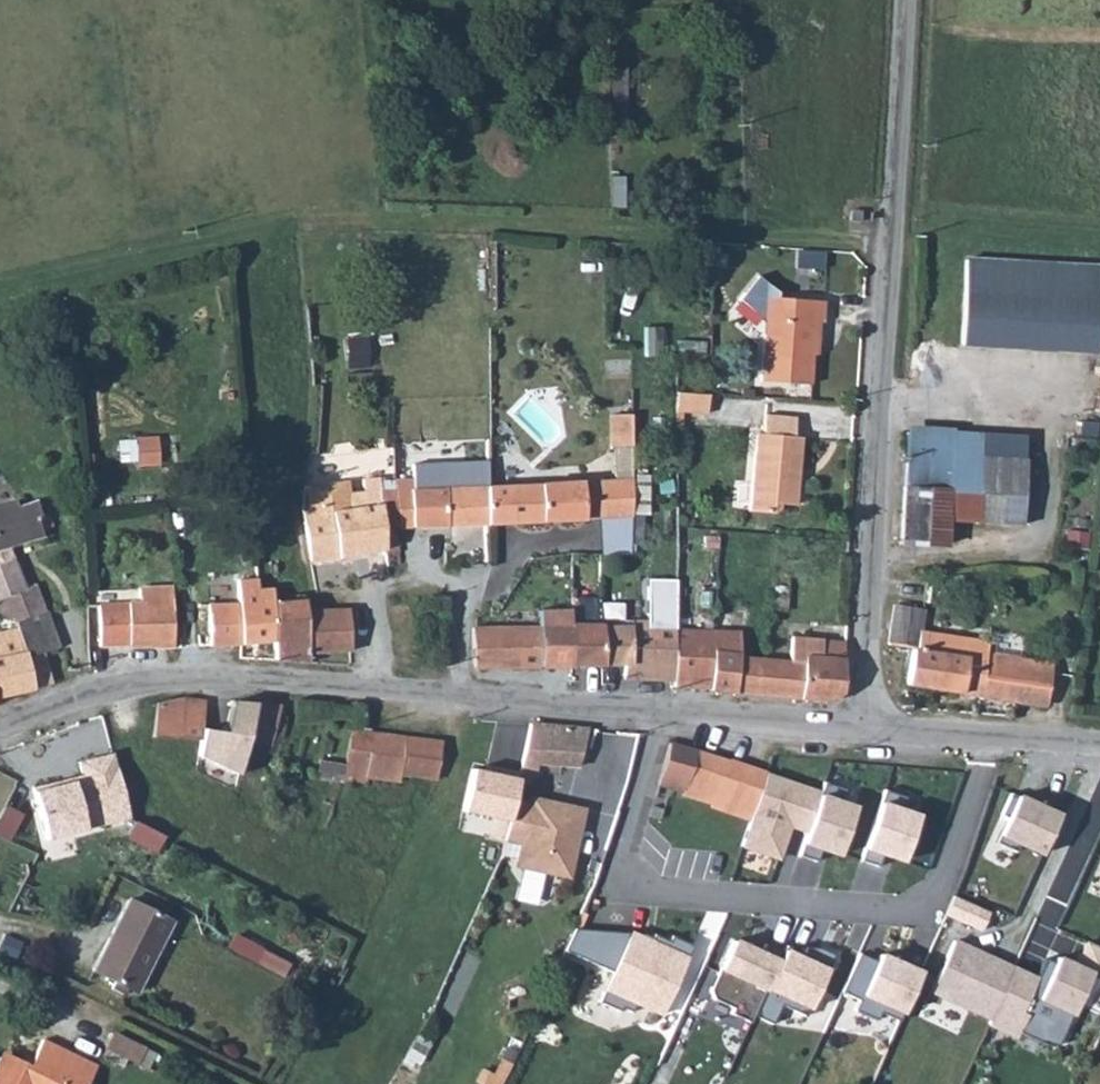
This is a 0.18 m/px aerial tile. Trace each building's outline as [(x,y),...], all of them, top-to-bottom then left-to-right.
[(612,70),(612,119),(626,118),(626,70),(612,70)] [(612,179),(612,208),(623,207),(623,179),(612,179)] [(961,347),(1095,354),(1099,267),(965,260),(961,347)] [(810,385),(814,323),(822,323),(824,302),(777,298),(777,293),(757,276),(738,299),(762,320),(765,319),(760,382),(810,385)] [(360,357),(358,334),(349,335),(350,358),(360,357)] [(369,334),(358,334),(360,357),(370,356),(369,334)] [(708,395),(676,393),(675,412),(707,414),(708,395)] [(631,415),(611,415),(611,446),(632,446),(631,415)] [(756,434),(749,511),(772,514),(778,509),(779,504),(795,506),(801,438),(794,437),(795,418),(764,415),(762,434),(756,434)] [(981,436),(906,434),(899,545),(945,546),(946,519),(1022,526),(1025,461),(980,458),(981,436)] [(462,463),(441,463),(441,466),(443,527),(487,525),(487,488),(464,488),(462,463)] [(395,491),(380,492),(385,550),(386,557),(399,554),(393,528),(443,527),(441,466),(421,467),(423,490),(415,490),(414,480),(395,481),(395,491)] [(646,476),(635,476),(635,491),(645,492),(646,476)] [(602,481),(604,519),(632,518),(632,478),(602,481)] [(304,487),(302,512),(310,562),(385,550),(380,492),(379,479),(363,480),(364,493),(350,494),(348,482),(304,487)] [(582,482),(487,488),(487,525),(584,520),(582,482)] [(9,620),(14,619),(15,623),(14,623),(16,630),(27,658),(43,653),(59,648),(35,584),(25,588),(9,547),(44,537),(41,531),(53,527),(48,513),(41,516),(37,501),(18,507),(17,502),(0,507),(0,613),(9,620)] [(602,619),(599,654),(628,653),(628,670),(678,669),(679,624),(677,623),(675,579),(648,579),(648,615),(632,614),(631,619),(602,619)] [(261,583),(244,583),(243,587),(233,588),(234,599),(213,600),(218,640),(279,637),(277,596),(276,585),(261,583)] [(139,604),(99,606),(100,647),(154,644),(155,647),(174,647),(172,588),(138,589),(139,604)] [(786,589),(772,588),(772,599),(786,600),(786,589)] [(602,619),(601,598),(601,593),(569,594),(569,598),(569,620),(567,656),(599,654),(602,619)] [(309,598),(277,596),(279,637),(282,660),(316,662),(315,648),(357,647),(354,606),(310,608),(309,598)] [(905,693),(986,706),(988,689),(990,668),(965,663),(967,643),(921,636),(923,617),(892,613),(887,651),(910,655),(905,693)] [(569,620),(474,619),(477,659),(567,656),(569,620)] [(678,669),(678,676),(714,678),(715,682),(741,684),(743,649),(743,623),(679,624),(678,669)] [(743,649),(741,684),(833,691),(846,680),(849,630),(798,627),(797,652),(743,649)] [(0,634),(0,697),(33,689),(27,658),(16,630),(0,634)] [(990,668),(988,689),(1062,703),(1063,655),(993,643),(990,668)] [(52,684),(43,653),(27,658),(33,689),(52,684)] [(178,726),(184,693),(152,691),(147,720),(178,726)] [(251,735),(255,700),(231,701),(217,734),(194,735),(193,761),(211,761),(210,776),(245,780),(251,740),(251,735)] [(277,705),(279,701),(255,700),(251,735),(251,740),(263,741),(264,737),(276,739),(275,735),(278,732),(281,733),(284,709),(279,709),(277,705)] [(540,718),(525,717),(515,766),(530,769),(534,756),(532,756),(540,718)] [(585,721),(540,718),(532,756),(534,756),(576,759),(585,721)] [(348,725),(338,758),(333,775),(349,778),(351,771),(382,775),(383,770),(389,730),(348,725)] [(383,770),(428,777),(435,735),(389,730),(383,770)] [(671,781),(690,786),(702,749),(672,739),(663,773),(673,775),(671,781)] [(767,773),(702,749),(690,786),(685,798),(750,821),(767,773)] [(883,755),(869,751),(865,764),(880,768),(883,755)] [(112,753),(78,761),(82,776),(32,788),(44,839),(128,819),(112,753)] [(316,772),(333,775),(338,758),(320,756),(316,772)] [(515,766),(496,762),(495,769),(467,763),(458,806),(505,815),(509,793),(515,766)] [(673,775),(663,773),(661,779),(671,781),(673,775)] [(812,790),(767,773),(750,821),(743,839),(754,843),(749,857),(774,866),(789,827),(797,830),(810,795),(812,790)] [(1059,811),(1015,792),(996,835),(1040,854),(1059,811)] [(533,799),(509,793),(505,815),(500,834),(516,837),(513,853),(518,861),(558,869),(566,864),(581,802),(541,794),(533,799)] [(845,807),(810,795),(797,830),(792,845),(828,857),(845,807)] [(912,818),(870,802),(851,852),(882,863),(884,857),(896,861),(912,818)] [(181,908),(137,887),(102,956),(146,978),(181,908)] [(227,948),(256,960),(262,945),(233,933),(227,948)] [(628,933),(603,988),(658,1014),(684,959),(628,933)] [(991,1022),(1016,968),(955,939),(930,992),(991,1022)] [(989,1025),(1014,1037),(1018,1030),(1052,1047),(1089,972),(1099,977),(1099,948),(1084,940),(1074,962),(1057,953),(1043,981),(1016,968),(991,1022),(989,1025)] [(759,992),(772,965),(726,944),(713,974),(758,995),(759,992)] [(778,953),(772,965),(759,992),(800,1011),(819,972),(778,953)] [(911,974),(871,955),(851,996),(892,1015),(911,974)] [(138,1035),(110,1022),(102,1036),(130,1050),(138,1035)] [(86,1068),(74,1062),(81,1046),(39,1026),(27,1050),(3,1040),(0,1041),(0,1083),(78,1083),(86,1068)] [(74,1062),(86,1068),(94,1052),(81,1046),(74,1062)]
